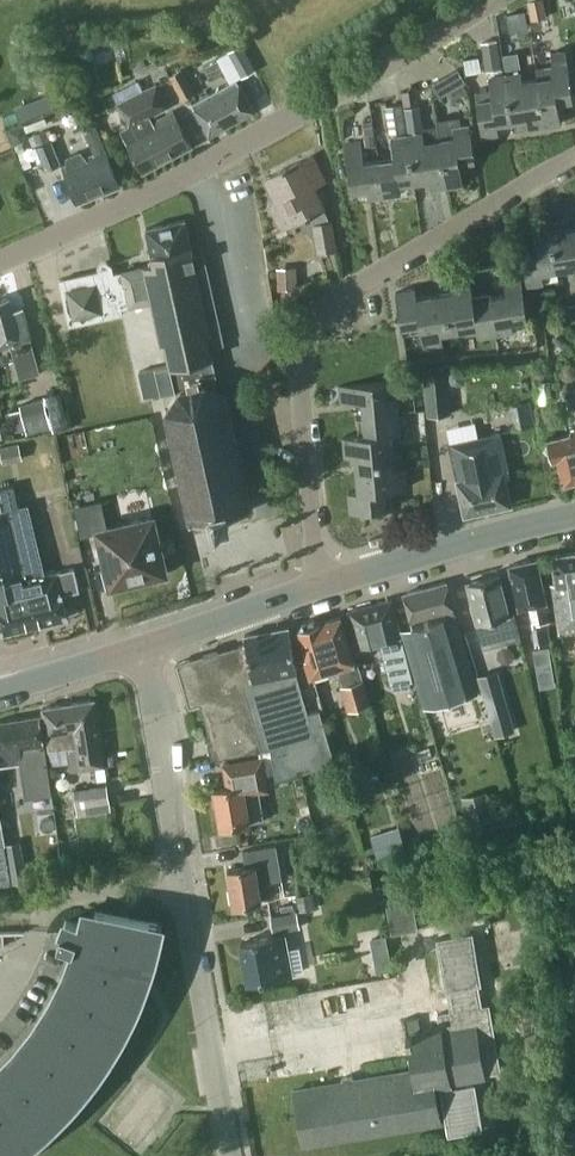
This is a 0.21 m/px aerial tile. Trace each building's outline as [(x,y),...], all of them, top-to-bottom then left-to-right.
[(546,16),(543,0),(527,0),(531,19),(546,16)] [(497,38),(481,41),(485,70),(501,67),(497,38)] [(241,76),(256,68),(242,42),(227,50),(241,76)] [(573,98),(567,63),(565,48),(550,50),(552,65),(551,66),(550,64),(535,66),(537,78),(545,125),(561,122),(557,101),(573,98)] [(522,80),(521,70),(518,51),(503,54),(506,73),(505,73),(512,120),(527,118),(528,127),(545,125),(537,78),(522,80)] [(456,67),(431,82),(431,83),(439,95),(464,80),(456,67)] [(182,98),(194,92),(181,68),(169,75),(182,98)] [(497,122),(512,120),(505,73),(488,76),(490,88),(475,90),(482,135),(498,132),(497,122)] [(209,134),(254,110),(236,78),(191,103),(209,134)] [(142,171),(191,145),(172,110),(153,120),(150,115),(168,106),(156,84),(118,103),(129,125),(120,129),(142,171)] [(54,92),(21,105),(28,123),(61,111),(54,92)] [(407,133),(402,103),(385,106),(389,135),(407,133)] [(436,118),(439,138),(447,185),(463,183),(460,161),(475,159),(469,124),(462,125),(460,114),(436,118)] [(431,188),(447,185),(439,138),(424,141),(420,115),(406,117),(409,133),(407,133),(414,180),(429,178),(431,188)] [(26,132),(23,124),(8,129),(14,144),(22,141),(26,132)] [(77,202),(119,185),(95,125),(84,129),(94,153),(86,157),(81,150),(66,156),(67,164),(62,166),(77,202)] [(37,144),(49,139),(45,130),(33,134),(37,144)] [(375,144),(374,133),(364,135),(366,145),(375,144)] [(414,180),(407,133),(390,136),(394,158),(379,160),(385,195),(401,193),(399,183),(414,180)] [(46,169),(59,164),(50,140),(36,146),(46,169)] [(368,197),(385,195),(379,160),(364,162),(360,141),(344,143),(351,190),(367,188),(368,197)] [(331,221),(314,186),(325,181),(313,155),(265,178),(276,201),(269,204),(281,228),(310,214),(315,224),(313,224),(318,252),(336,249),(332,221),(331,221)] [(185,219),(146,228),(154,263),(113,271),(112,268),(111,268),(121,313),(122,313),(121,308),(152,302),(159,333),(163,332),(172,373),(142,378),(145,396),(175,392),(178,393),(180,390),(206,384),(207,383),(206,375),(216,373),(210,345),(223,343),(203,253),(193,255),(185,219)] [(557,269),(572,266),(574,276),(574,228),(567,229),(566,219),(550,222),(557,269)] [(559,279),(557,269),(550,222),(533,225),(537,246),(522,249),(527,284),(559,279)] [(276,267),(277,288),(297,287),(296,266),(276,267)] [(69,324),(121,313),(111,268),(60,279),(69,324)] [(507,295),(498,297),(474,301),(470,279),(480,336),(513,330),(512,320),(528,317),(520,271),(503,273),(507,295)] [(477,326),(478,336),(480,336),(470,279),(451,282),(452,292),(435,295),(441,332),(477,326)] [(443,342),(441,332),(435,295),(417,298),(415,288),(395,291),(402,333),(421,330),(423,345),(443,342)] [(0,299),(0,347),(10,344),(20,378),(40,372),(31,338),(23,307),(13,309),(10,296),(0,299)] [(564,303),(566,320),(574,319),(574,302),(564,303)] [(426,416),(451,412),(446,372),(420,375),(426,416)] [(343,435),(343,436),(400,430),(397,396),(387,397),(386,381),(339,385),(340,402),(362,400),(365,433),(343,435)] [(220,393),(206,384),(180,390),(178,393),(167,410),(166,410),(165,411),(189,519),(190,519),(190,520),(194,519),(193,518),(212,514),(214,522),(230,518),(229,510),(247,506),(247,507),(250,506),(251,505),(227,398),(225,395),(220,393)] [(57,394),(19,403),(26,434),(65,425),(57,394)] [(566,396),(568,407),(574,406),(574,395),(566,396)] [(571,430),(571,433),(548,438),(553,459),(558,458),(564,483),(574,480),(574,429),(571,430)] [(357,471),(394,468),(390,432),(400,431),(400,430),(343,436),(345,455),(355,454),(357,471)] [(499,430),(447,442),(456,480),(457,480),(464,514),(511,504),(505,477),(510,476),(499,430)] [(2,464),(22,459),(18,441),(0,445),(0,453),(2,464)] [(404,467),(394,468),(357,471),(358,490),(348,491),(350,511),(385,507),(384,489),(406,487),(404,467)] [(2,632),(66,617),(61,594),(79,590),(74,567),(56,571),(56,572),(46,574),(46,573),(30,577),(29,573),(43,569),(27,503),(15,506),(10,485),(0,487),(0,623),(2,632)] [(101,501),(76,507),(82,534),(99,530),(111,583),(165,570),(152,517),(107,528),(101,501)] [(552,554),(555,582),(551,583),(558,632),(574,630),(574,551),(552,554)] [(519,608),(530,605),(535,644),(551,642),(548,603),(538,559),(511,566),(519,608)] [(467,583),(477,622),(483,646),(520,636),(514,612),(509,613),(499,574),(467,583)] [(401,631),(424,708),(478,692),(446,581),(404,592),(414,627),(401,631)] [(380,642),(391,685),(412,680),(391,600),(349,612),(358,648),(380,642)] [(338,684),(341,694),(346,711),(369,704),(357,663),(355,664),(341,617),(320,623),(315,619),(302,623),(299,627),(308,659),(304,660),(310,679),(339,671),(342,682),(338,684)] [(278,781),(335,764),(319,710),(305,715),(288,627),(245,635),(246,642),(209,654),(177,664),(190,707),(201,704),(218,758),(272,749),(278,781)] [(548,645),(533,647),(536,662),(551,660),(548,645)] [(514,729),(497,670),(478,675),(495,735),(514,729)] [(106,778),(104,766),(95,701),(44,708),(49,746),(66,744),(70,771),(95,767),(97,780),(106,778)] [(53,790),(41,715),(0,722),(0,766),(23,762),(28,795),(53,790)] [(222,762),(226,789),(216,791),(222,828),(264,822),(259,791),(270,789),(264,755),(222,762)] [(73,788),(76,811),(88,809),(89,816),(111,813),(107,783),(73,788)] [(486,789),(461,796),(471,833),(496,827),(486,789)] [(407,850),(399,825),(370,834),(377,859),(407,850)] [(11,882),(27,879),(20,841),(4,844),(11,882)] [(258,884),(282,880),(276,846),(252,850),(255,867),(228,872),(235,907),(261,903),(258,884)] [(415,884),(389,889),(398,933),(423,927),(415,884)] [(315,907),(312,893),(296,895),(298,909),(315,907)] [(96,1076),(101,1071),(121,1038),(122,1037),(139,1002),(140,1000),(153,964),(154,962),(144,959),(158,922),(96,910),(92,929),(67,920),(58,944),(84,954),(77,974),(62,1004),(44,1031),(23,1057),(0,1080),(0,1155),(15,1155),(45,1132),(74,1104),(75,1102),(96,1076)] [(297,910),(269,916),(273,932),(300,927),(297,910)] [(413,1071),(381,1076),(294,1091),(303,1144),(442,1119),(436,1085),(439,1085),(447,1134),(483,1128),(475,1082),(452,1086),(451,1081),(487,1075),(486,1072),(500,1070),(489,1004),(481,1006),(478,983),(482,983),(473,931),(437,938),(446,990),(450,989),(453,1011),(439,1013),(441,1028),(407,1034),(413,1071)] [(241,941),(248,983),(292,974),(285,933),(241,941)] [(389,956),(374,959),(376,970),(392,968),(389,956)]
